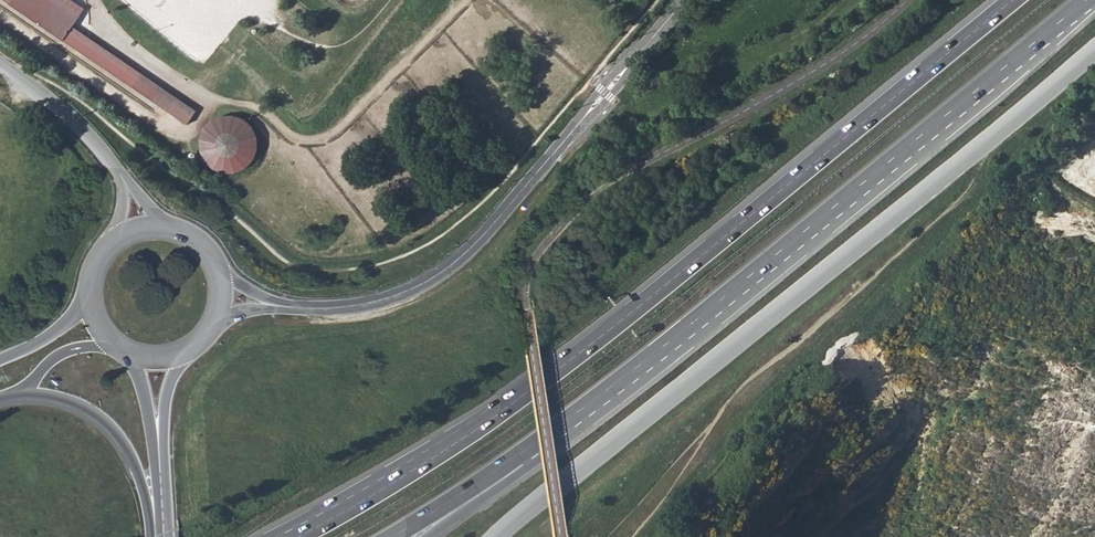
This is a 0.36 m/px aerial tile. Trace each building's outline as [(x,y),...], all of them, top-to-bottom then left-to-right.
[(7,8),(12,0),(5,0),(2,5),(7,8)] [(162,95),(68,34),(70,30),(77,20),(45,0),(12,0),(7,8),(156,104),(162,95)] [(63,0),(45,0),(77,20),(82,12),(63,0)] [(70,30),(68,34),(162,95),(165,90),(70,30)] [(203,134),(202,141),(202,148),(204,154),(208,160),(213,165),(219,168),(226,170),(233,170),(240,168),(246,165),(251,160),(254,155),(257,148),(257,141),(256,134),(253,128),(249,123),(243,119),(237,116),(230,115),(223,116),(216,118),(211,122),(206,128),(203,134)]
